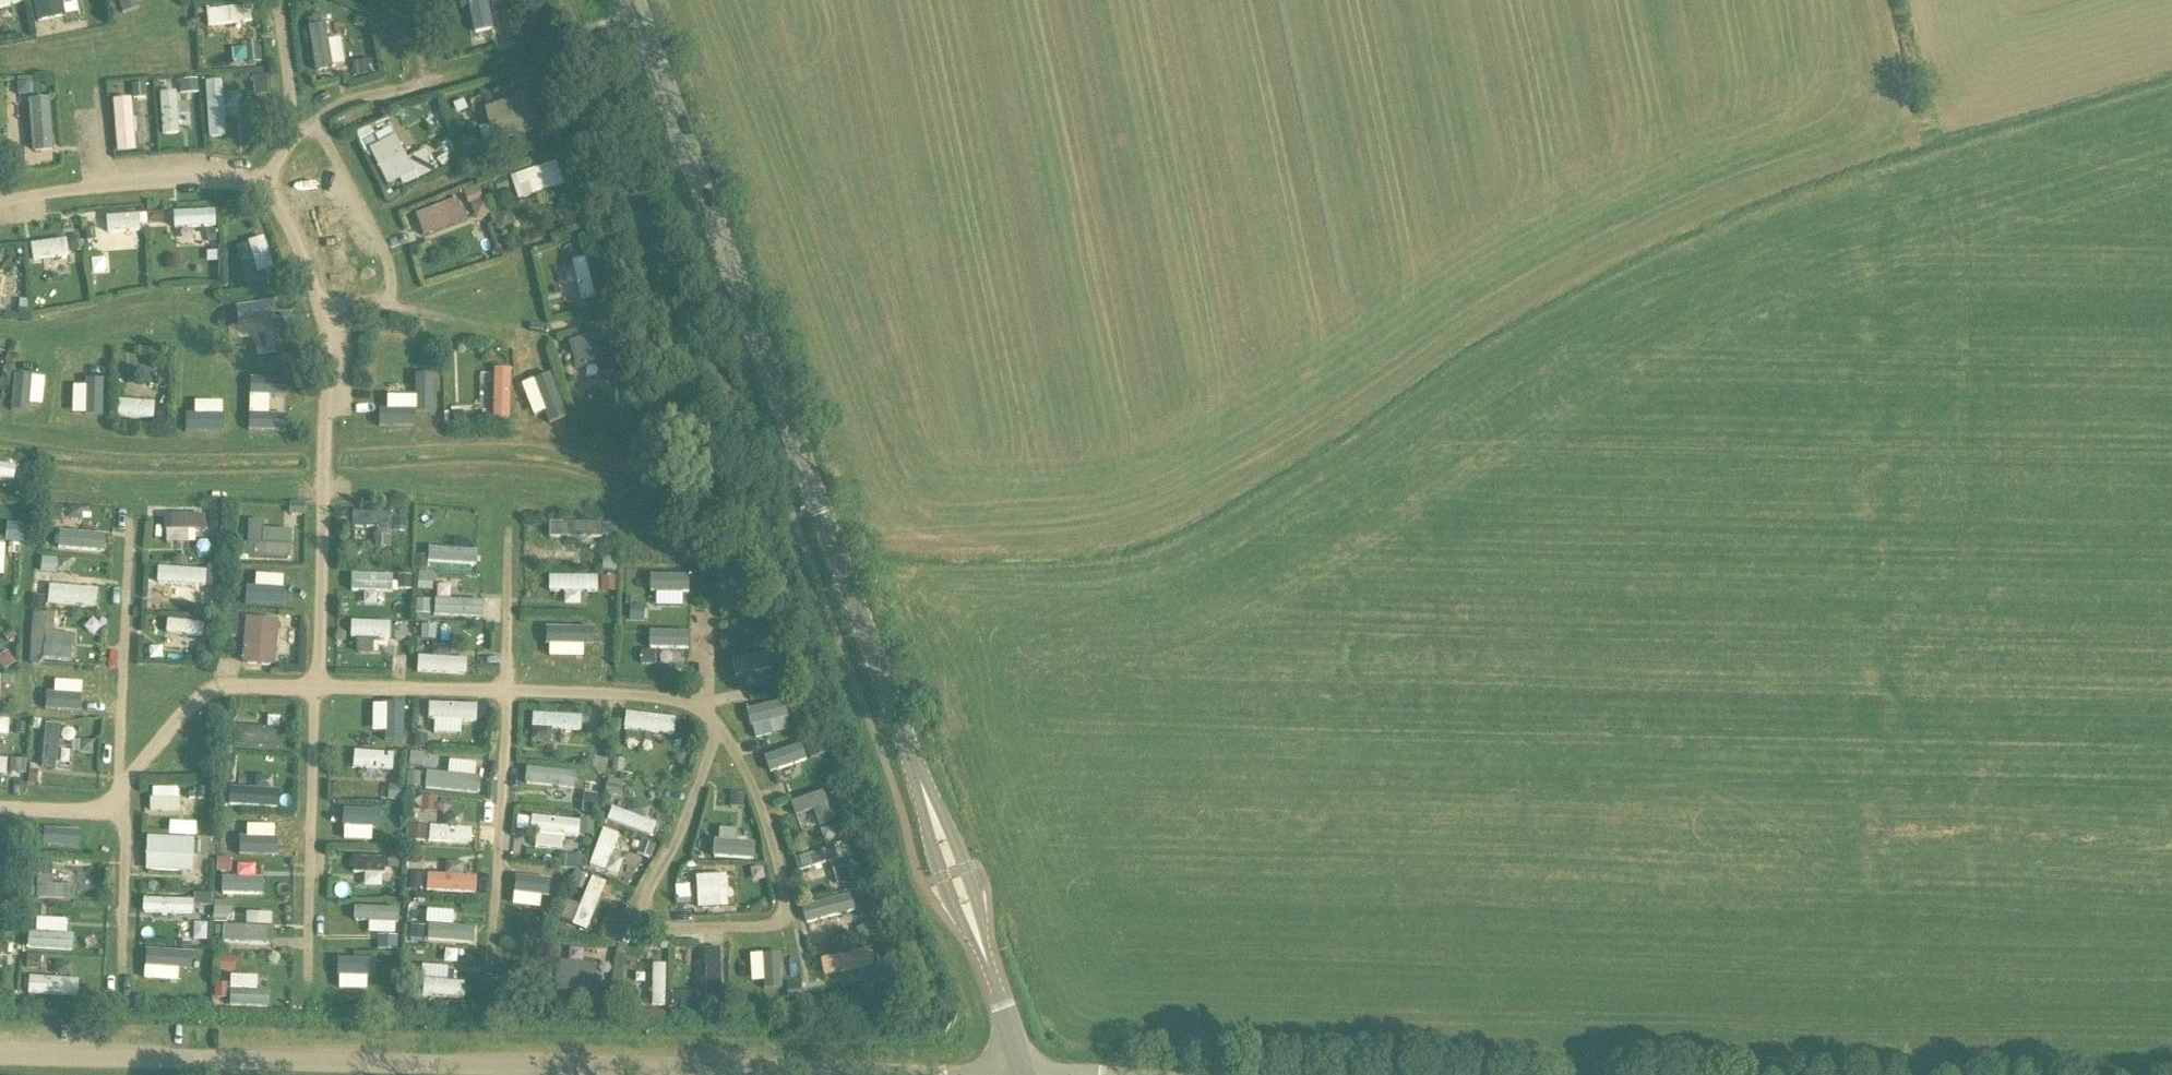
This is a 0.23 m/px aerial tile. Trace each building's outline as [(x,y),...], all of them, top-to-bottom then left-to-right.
[(31,8),(29,0),(0,0),(0,15),(31,8)] [(212,2),(214,31),(258,29),(257,0),(252,0),(212,2)] [(260,63),(258,44),(245,45),(247,64),(260,63)] [(371,60),(353,64),(355,78),(373,74),(371,60)] [(267,76),(253,77),(254,96),(268,95),(267,76)] [(179,82),(180,95),(198,94),(197,80),(179,82)] [(146,98),(145,84),(131,86),(132,99),(146,98)] [(169,94),(153,95),(155,149),(172,148),(169,94)] [(181,97),(183,148),(198,148),(196,96),(181,97)] [(34,150),(59,149),(57,97),(32,98),(34,150)] [(258,117),(230,117),(230,136),(257,136),(258,117)] [(549,122),(535,126),(536,130),(534,130),(537,140),(554,134),(549,122)] [(443,168),(433,148),(413,157),(403,134),(375,147),(395,190),(443,168)] [(513,177),(521,199),(568,183),(560,160),(513,177)] [(491,181),(495,192),(508,188),(504,177),(491,181)] [(462,192),(467,205),(482,200),(477,186),(462,192)] [(456,200),(415,216),(423,238),(467,222),(462,208),(459,209),(456,200)] [(221,229),(220,208),(179,210),(180,231),(221,229)] [(163,224),(163,213),(152,214),(148,214),(148,223),(152,223),(152,224),(163,224)] [(96,239),(94,229),(86,230),(87,240),(96,239)] [(186,248),(223,249),(223,235),(187,234),(186,248)] [(267,235),(253,239),(263,273),(277,269),(267,235)] [(80,236),(70,237),(73,253),(86,251),(85,241),(81,242),(80,236)] [(111,258),(98,259),(99,276),(112,275),(111,258)] [(258,278),(262,291),(280,286),(277,276),(273,278),(271,274),(258,278)] [(594,300),(584,303),(587,312),(597,310),(594,300)] [(625,338),(614,341),(619,360),(630,357),(625,338)] [(507,349),(492,360),(510,381),(524,369),(507,349)] [(186,418),(221,419),(222,383),(198,382),(198,400),(186,400),(186,418)] [(51,418),(52,398),(16,397),(16,417),(51,418)] [(66,400),(66,417),(112,419),(113,402),(66,400)] [(465,401),(464,413),(491,414),(492,402),(465,401)] [(432,431),(432,403),(389,403),(389,431),(432,431)] [(262,429),(287,428),(286,406),(261,407),(262,429)] [(167,409),(155,408),(154,422),(166,423),(167,409)] [(524,410),(524,430),(536,430),(536,410),(524,410)] [(462,412),(448,412),(448,426),(462,426),(462,412)] [(573,433),(573,413),(538,414),(539,434),(573,433)] [(20,480),(20,460),(0,460),(0,480),(20,480)] [(265,514),(267,536),(311,533),(309,511),(265,514)] [(192,540),(193,527),(171,526),(170,539),(192,540)] [(63,552),(111,554),(111,534),(64,532),(63,552)] [(8,541),(0,540),(0,571),(7,572),(8,541)] [(479,568),(480,540),(462,540),(462,549),(442,548),(441,567),(479,568)] [(587,546),(569,546),(569,569),(587,570),(587,546)] [(53,607),(104,605),(104,583),(75,584),(75,562),(64,562),(65,574),(52,574),(53,607)] [(208,582),(208,566),(159,568),(160,584),(208,582)] [(374,605),(397,605),(396,580),(374,581),(374,605)] [(659,604),(699,603),(698,580),(659,581),(659,604)] [(479,627),(479,608),(441,607),(441,626),(479,627)] [(281,662),(282,615),(249,614),(248,661),(281,662)] [(203,636),(203,618),(171,619),(171,638),(203,636)] [(358,623),(357,639),(397,640),(398,624),(358,623)] [(74,659),(81,633),(52,625),(45,651),(74,659)] [(562,637),(562,665),(599,667),(600,639),(562,637)] [(659,659),(696,661),(697,640),(660,639),(659,659)] [(745,685),(768,685),(768,666),(745,666),(745,685)] [(87,693),(48,694),(49,716),(88,715),(87,693)] [(756,717),(763,738),(799,726),(792,705),(756,717)] [(436,721),(460,720),(460,729),(487,728),(486,706),(436,708),(436,721)] [(390,731),(406,731),(406,716),(389,716),(390,731)] [(540,745),(561,745),(561,737),(590,738),(591,718),(540,717),(540,745)] [(634,718),(633,736),(685,738),(686,720),(634,718)] [(775,746),(749,753),(753,765),(778,757),(775,746)] [(774,760),(782,782),(816,770),(808,748),(774,760)] [(368,770),(368,782),(387,783),(388,777),(400,777),(401,753),(360,752),(359,769),(368,770)] [(282,775),(282,764),(258,763),(258,773),(282,775)] [(442,773),(438,794),(486,803),(490,782),(442,773)] [(551,775),(551,790),(588,790),(588,776),(551,775)] [(182,811),(183,785),(156,785),(155,811),(182,811)] [(627,788),(621,824),(638,826),(644,791),(627,788)] [(433,844),(434,804),(423,803),(422,844),(433,844)] [(353,832),(374,834),(377,807),(355,805),(353,832)] [(821,811),(805,814),(806,826),(823,823),(821,811)] [(247,815),(229,816),(229,830),(248,829),(247,815)] [(434,844),(478,850),(481,833),(468,831),(469,821),(438,817),(434,844)] [(149,868),(197,868),(198,833),(150,833),(149,868)] [(234,834),(235,854),(283,853),(283,833),(234,834)] [(597,879),(616,884),(627,837),(607,833),(597,879)] [(819,852),(804,861),(813,878),(828,870),(819,852)] [(360,856),(360,871),(393,871),(393,857),(360,856)] [(79,895),(80,881),(55,880),(55,858),(38,857),(37,894),(79,895)] [(525,869),(524,895),(551,896),(551,870),(525,869)] [(563,883),(576,886),(579,871),(566,869),(563,883)] [(703,879),(705,910),(743,908),(742,877),(703,879)] [(433,880),(434,895),(468,893),(467,878),(433,880)] [(149,916),(197,916),(197,899),(149,898),(149,916)] [(359,904),(359,920),(390,921),(390,905),(359,904)] [(225,939),(275,941),(276,912),(257,912),(257,924),(226,923),(225,939)] [(815,928),(835,923),(832,913),(813,919),(815,928)] [(434,949),(481,949),(481,928),(434,928),(434,949)] [(785,940),(768,941),(772,1002),(789,1001),(785,940)] [(153,972),(199,974),(200,946),(154,944),(153,972)] [(731,1008),(728,953),(712,954),(714,994),(681,995),(682,1010),(731,1008)] [(404,978),(403,959),(357,961),(358,980),(404,978)] [(855,1004),(869,1002),(863,962),(849,964),(855,1004)] [(565,965),(564,989),(603,989),(603,965),(565,965)] [(673,1009),(673,968),(660,967),(659,1009),(673,1009)] [(430,982),(430,1003),(471,1004),(471,983),(430,982)] [(233,1008),(276,1008),(276,989),(234,988),(233,1008)]
